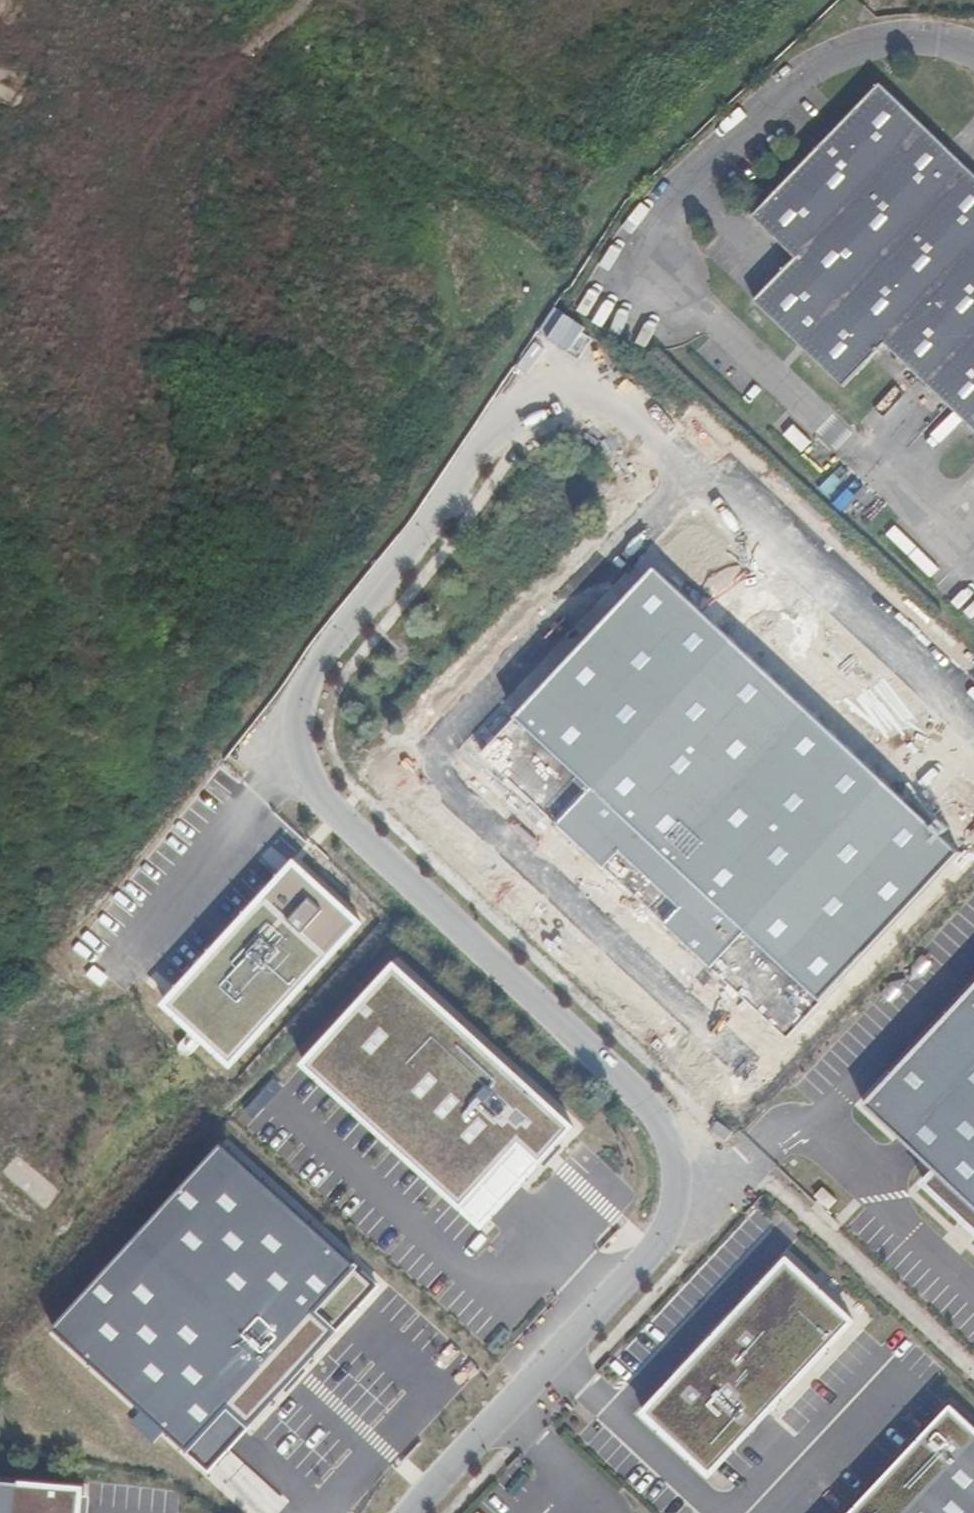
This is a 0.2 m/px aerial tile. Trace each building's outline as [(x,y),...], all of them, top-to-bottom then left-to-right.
[(883,87),(757,215),(797,253),(758,294),(848,384),(890,342),(973,423),(973,174),(883,87)] [(954,852),(652,570),(513,718),(589,789),(555,825),(602,868),(617,852),(677,908),(662,924),(708,967),(741,932),(814,1000),(954,852)] [(228,1068),(361,924),(289,858),(156,1002),(228,1068)] [(401,961),(309,1061),(489,1225),(581,1124),(401,961)] [(875,1101),(973,1195),(973,996),(875,1101)] [(230,1144),(60,1328),(213,1468),(383,1283),(230,1144)] [(633,1419),(702,1483),(852,1323),(783,1259),(633,1419)] [(946,1408),(847,1512),(973,1512),(973,1435),(946,1408)] [(76,1495),(0,1488),(0,1512),(75,1512),(76,1495)]
